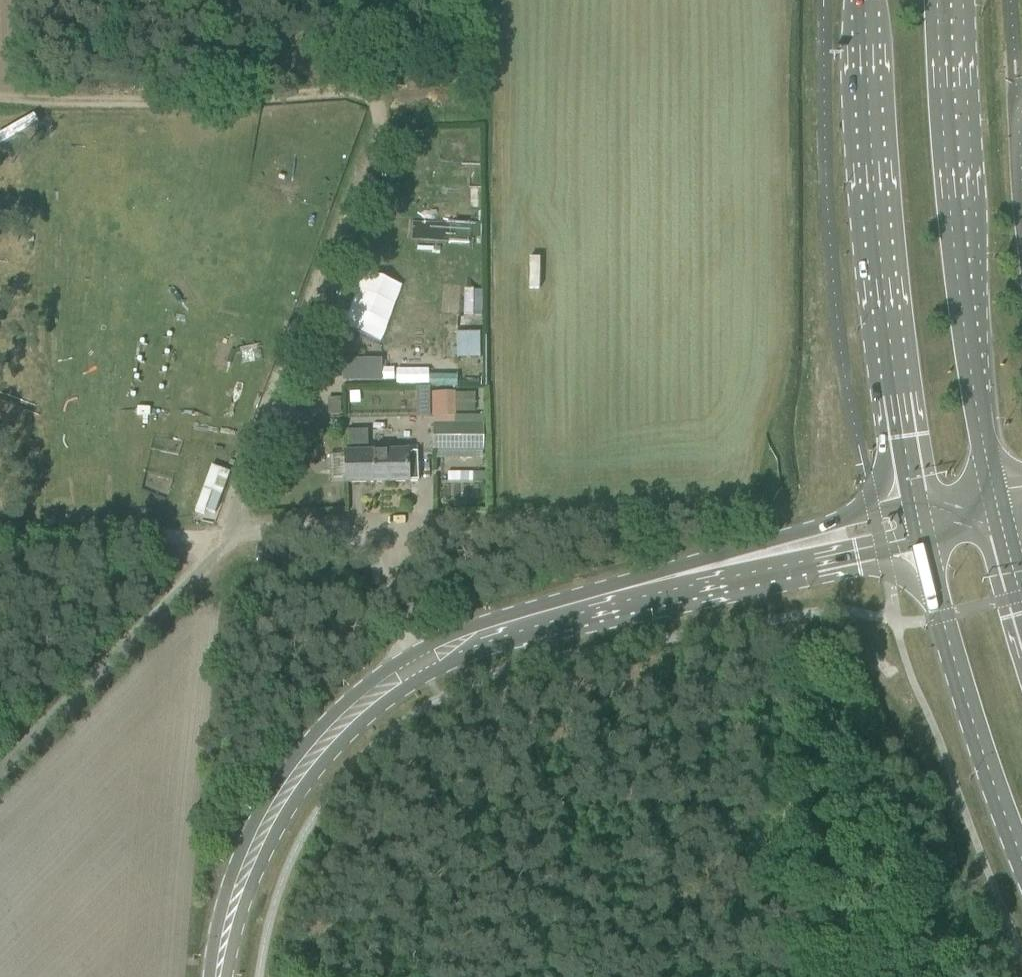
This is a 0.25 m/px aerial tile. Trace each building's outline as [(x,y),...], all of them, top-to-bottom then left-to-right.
[(457,358),(481,358),(481,332),(457,332),(457,358)] [(382,360),(344,360),(344,381),(382,381),(382,360)] [(429,382),(428,367),(396,368),(396,383),(429,382)] [(457,390),(433,391),(432,416),(457,415),(457,390)] [(434,421),(434,449),(485,450),(486,421),(434,421)] [(419,481),(419,452),(369,453),(369,430),(349,431),(349,453),(346,453),(347,483),(410,482),(410,481),(419,481)]
